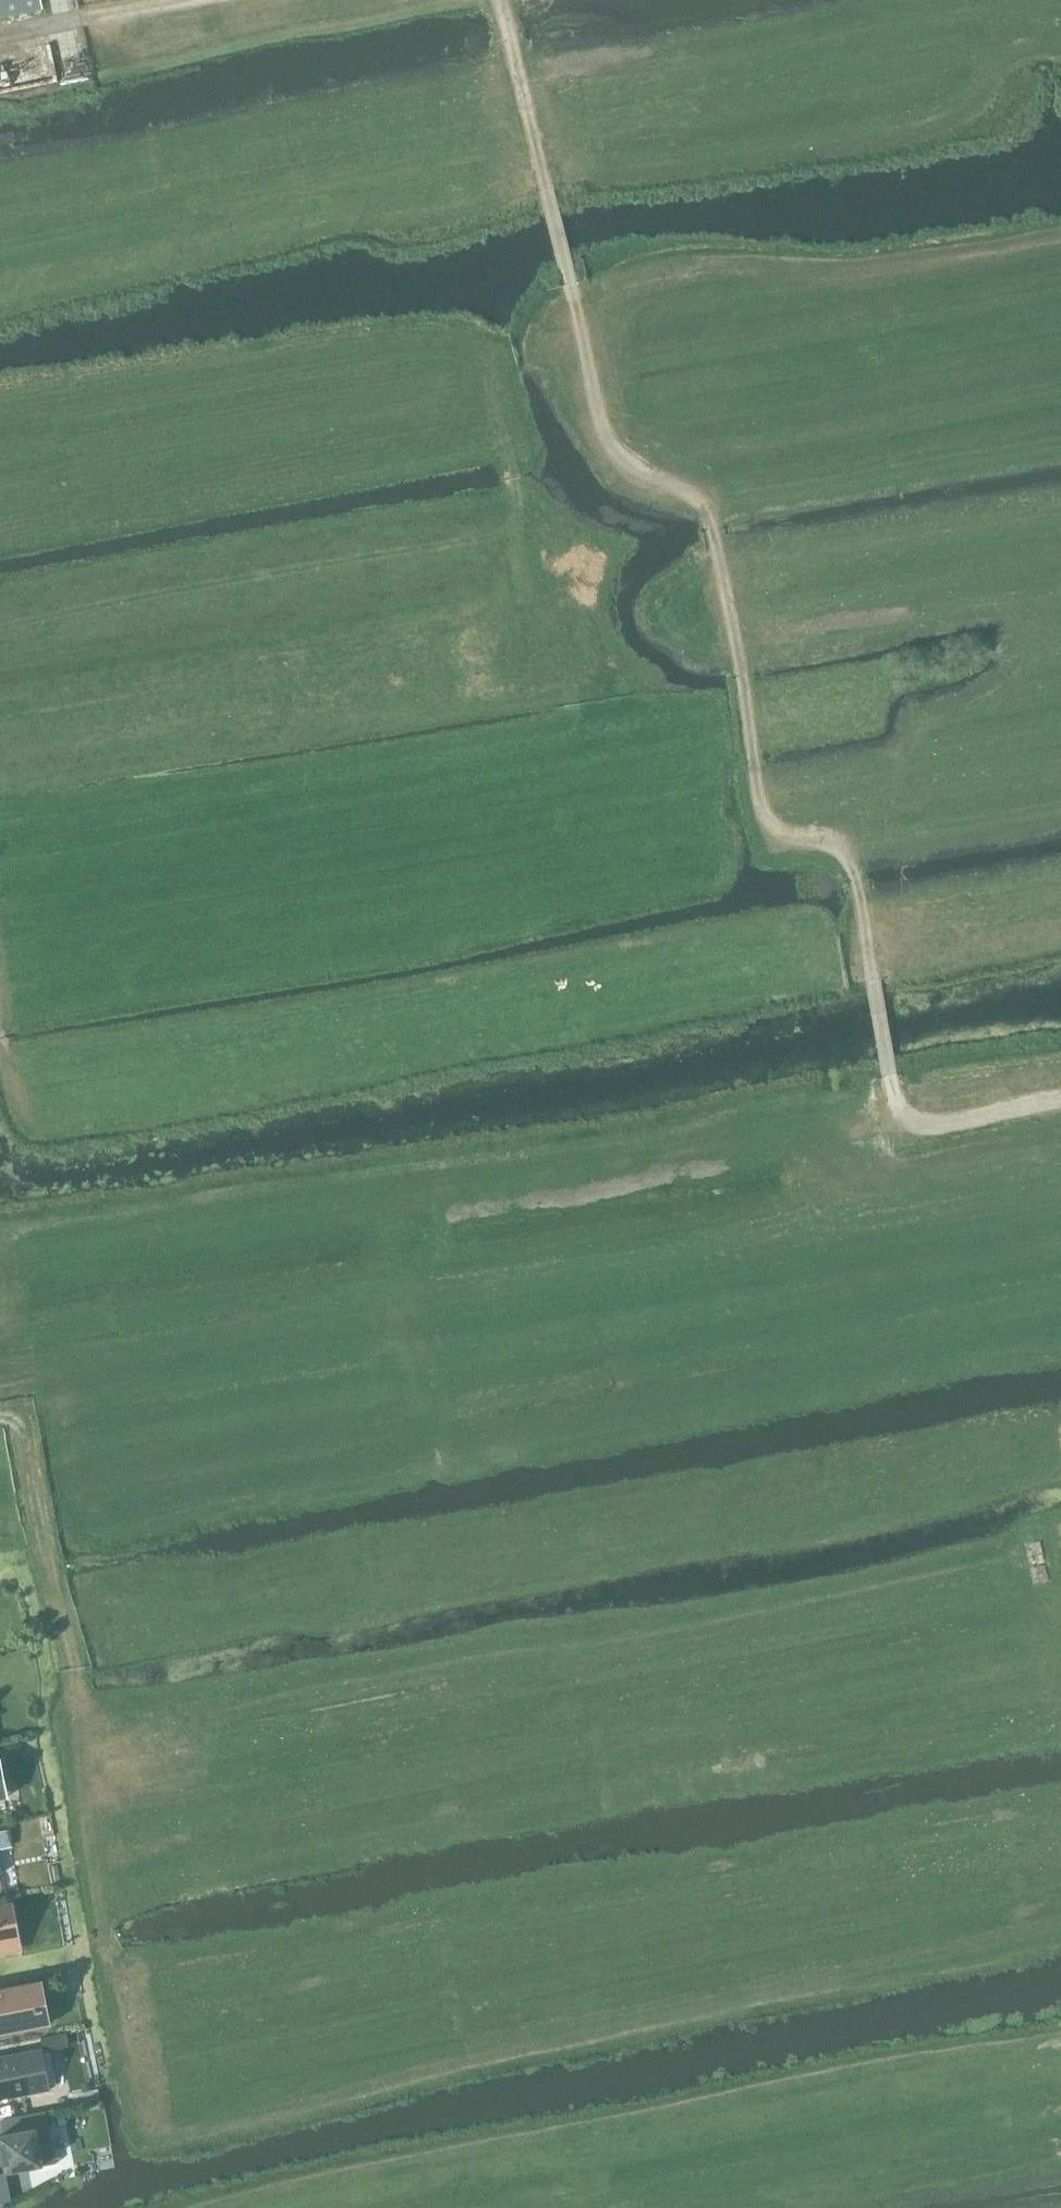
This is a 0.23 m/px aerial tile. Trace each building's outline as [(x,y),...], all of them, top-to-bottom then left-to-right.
[(43,8),(41,0),(0,0),(0,17),(43,8)] [(0,1759),(0,1787),(13,1785),(8,1758),(3,1759),(3,1758),(0,1759)] [(0,1905),(0,1939),(19,1935),(12,1903),(0,1905)] [(0,1990),(0,2034),(24,2029),(20,2012),(46,2006),(42,1981),(0,1990)] [(45,2043),(70,2040),(68,2031),(44,2034),(45,2043)] [(0,2057),(0,2099),(50,2089),(42,2048),(0,2057)] [(1,2120),(4,2134),(0,2135),(0,2148),(5,2173),(29,2168),(42,2166),(39,2146),(51,2144),(45,2111),(1,2120)]
